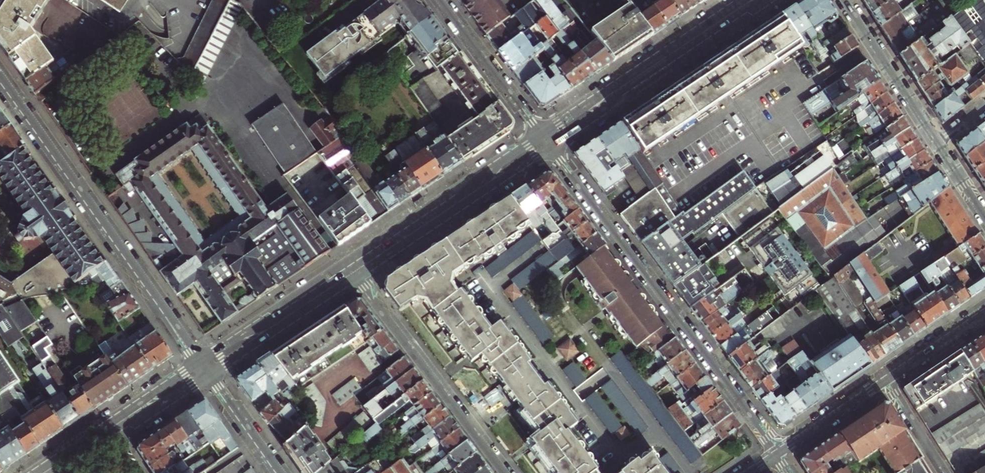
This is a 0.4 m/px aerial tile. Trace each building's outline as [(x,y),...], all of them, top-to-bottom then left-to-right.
[(0,7),(0,16),(29,32),(42,11),(50,0),(5,0),(0,7)] [(118,11),(125,0),(102,0),(118,11)] [(229,0),(213,0),(213,2),(183,57),(175,60),(190,76),(230,0),(229,0)] [(203,82),(241,7),(240,5),(238,4),(235,3),(230,0),(190,76),(203,82)] [(385,6),(384,6),(376,5),(376,7),(375,14),(354,30),(353,28),(350,28),(337,37),(335,34),(307,56),(320,74),(326,80),(349,62),(360,55),(379,40),(380,39),(378,37),(388,29),(393,30),(395,30),(395,28),(396,23),(398,21),(408,33),(406,35),(407,36),(409,35),(434,16),(421,0),(380,0),(385,6)] [(486,37),(511,19),(496,0),(472,0),(463,6),(482,32),(486,37)] [(590,33),(571,9),(561,16),(549,0),(534,0),(535,1),(547,17),(559,33),(563,30),(596,74),(606,68),(613,63),(590,33)] [(650,0),(624,0),(628,5),(653,36),(660,31),(667,26),(650,0)] [(670,0),(650,0),(667,26),(674,22),(681,17),(670,0)] [(707,0),(670,0),(681,17),(688,13),(705,1),(707,0)] [(851,38),(846,29),(831,39),(822,25),(827,22),(828,23),(829,22),(832,23),(835,20),(836,18),(835,17),(837,15),(827,0),(806,0),(796,7),(827,54),(851,38)] [(892,0),(866,0),(864,2),(868,9),(872,15),(892,0)] [(909,6),(912,4),(909,0),(892,0),(872,15),(876,21),(880,28),(909,6)] [(983,0),(975,0),(950,20),(969,45),(976,56),(984,68),(984,2),(983,0)] [(491,43),(498,53),(529,30),(534,27),(547,17),(535,1),(511,19),(486,37),(491,43)] [(891,44),(899,57),(950,20),(937,2),(917,16),(909,6),(880,28),(891,44)] [(653,36),(628,5),(626,6),(628,8),(590,33),(613,63),(635,48),(653,36)] [(376,7),(350,28),(353,28),(354,30),(375,14),(376,7)] [(827,54),(796,7),(789,11),(781,17),(802,48),(803,47),(807,50),(810,47),(809,43),(810,42),(812,46),(822,61),(829,57),(827,54)] [(29,32),(0,16),(0,46),(19,73),(26,83),(52,64),(29,32)] [(442,27),(434,16),(409,35),(411,38),(407,41),(413,49),(417,46),(419,48),(417,49),(421,55),(417,58),(422,64),(426,61),(427,63),(429,62),(437,71),(438,70),(461,53),(442,27)] [(548,41),(556,35),(559,33),(547,17),(534,27),(535,30),(538,27),(548,41)] [(802,48),(781,17),(775,20),(761,30),(744,41),(728,52),(705,67),(687,79),(678,85),(660,97),(646,107),(636,114),(627,119),(622,123),(644,154),(802,48)] [(913,78),(917,84),(943,64),(940,60),(957,47),(961,51),(969,45),(950,20),(899,57),(904,64),(913,78)] [(396,23),(395,28),(397,27),(405,38),(407,36),(406,35),(408,33),(398,21),(396,23)] [(378,37),(380,39),(393,30),(388,29),(378,37)] [(505,63),(513,73),(544,51),(541,46),(529,30),(498,53),(505,63)] [(563,30),(559,33),(556,35),(562,43),(564,43),(567,47),(561,51),(584,82),(591,78),(596,74),(563,30)] [(827,54),(829,57),(834,64),(849,55),(858,48),(855,44),(851,38),(827,54)] [(379,40),(360,55),(362,58),(381,44),(379,40)] [(584,82),(561,51),(555,56),(553,52),(553,50),(547,42),(541,46),(544,51),(554,65),(573,90),(579,86),(584,82)] [(969,45),(961,51),(968,62),(976,56),(969,45)] [(542,74),(554,65),(544,51),(513,73),(518,80),(523,87),(542,74)] [(474,71),(461,53),(438,70),(470,113),(472,111),(478,120),(448,140),(464,162),(484,148),(503,136),(511,131),(512,121),(474,71)] [(384,55),(374,63),(379,69),(389,61),(384,55)] [(962,87),(972,79),(955,55),(943,64),(917,84),(921,91),(931,105),(934,110),(962,87)] [(31,89),(35,96),(46,88),(69,71),(60,59),(52,64),(26,83),(31,89)] [(352,66),(349,62),(326,80),(320,74),(317,76),(325,87),(352,66)] [(819,127),(858,98),(880,82),(876,75),(868,63),(804,105),(811,116),(819,127)] [(554,65),(542,74),(560,98),(566,94),(573,90),(554,65)] [(977,76),(984,86),(984,69),(977,76)] [(560,98),(542,74),(523,87),(532,98),(538,107),(545,109),(551,105),(560,98)] [(962,87),(973,100),(980,95),(984,91),(984,86),(977,76),(972,79),(962,87)] [(448,115),(421,80),(409,89),(435,121),(436,123),(448,115)] [(858,115),(865,110),(887,93),(884,87),(880,82),(858,98),(862,106),(855,111),(858,115)] [(973,100),(962,87),(934,110),(936,114),(941,122),(943,124),(973,100)] [(51,95),(46,88),(35,96),(40,103),(51,95)] [(868,124),(895,105),(891,99),(887,93),(865,110),(870,117),(859,124),(862,128),(868,124)] [(252,125),(286,175),(317,154),(318,153),(284,104),(252,125)] [(881,134),(903,118),(903,117),(899,111),(895,105),(868,124),(876,135),(879,132),(881,134)] [(11,126),(1,111),(0,110),(0,134),(11,126)] [(326,148),(344,136),(344,135),(330,117),(313,132),(326,148)] [(872,154),(910,129),(907,123),(903,118),(881,134),(855,153),(861,161),(872,154)] [(428,132),(438,125),(436,123),(435,121),(425,128),(428,132)] [(652,192),(639,201),(622,214),(620,216),(642,245),(643,245),(661,270),(665,276),(673,286),(700,267),(680,240),(692,232),(694,234),(716,218),(722,226),(727,222),(739,238),(740,237),(769,216),(773,213),(756,188),(745,172),(684,215),(644,154),(622,123),(606,134),(576,154),(575,154),(575,155),(590,174),(607,197),(616,191),(612,186),(623,178),(619,171),(630,164),(627,158),(629,157),(652,192)] [(855,134),(860,129),(857,124),(851,129),(855,134)] [(965,158),(984,143),(984,124),(957,145),(958,147),(965,158)] [(153,263),(156,268),(177,297),(194,285),(222,324),(241,312),(303,270),(329,252),(286,195),(265,209),(207,127),(200,132),(196,126),(190,130),(186,125),(134,162),(135,162),(115,176),(128,195),(135,190),(174,245),(182,257),(178,260),(164,270),(157,260),(159,259),(160,260),(161,260),(162,259),(162,258),(162,257),(160,255),(151,261),(153,263)] [(448,140),(438,125),(428,132),(425,128),(419,132),(418,130),(415,132),(416,134),(443,176),(455,168),(464,162),(448,140)] [(27,148),(11,126),(0,134),(0,167),(27,148)] [(886,161),(918,140),(914,135),(910,129),(872,154),(879,165),(886,161)] [(427,187),(443,176),(416,134),(385,156),(383,155),(375,161),(381,172),(390,166),(402,158),(422,190),(427,187)] [(356,165),(363,159),(344,136),(326,148),(318,153),(317,154),(371,224),(377,220),(382,217),(389,213),(356,165)] [(887,176),(925,151),(921,146),(918,140),(886,161),(889,166),(882,170),(884,172),(877,177),(879,181),(887,176)] [(974,172),(984,164),(984,143),(965,158),(970,165),(974,172)] [(842,154),(837,146),(833,149),(838,156),(842,154)] [(107,262),(101,254),(98,256),(73,221),(77,219),(67,206),(56,189),(52,191),(28,156),(31,154),(27,148),(0,167),(0,176),(22,208),(15,208),(16,234),(21,234),(27,242),(36,241),(42,236),(57,256),(14,286),(0,277),(0,308),(2,307),(19,300),(20,302),(62,295),(59,292),(76,289),(75,284),(85,277),(107,262)] [(785,169),(756,188),(773,213),(778,209),(833,169),(821,151),(788,173),(785,169)] [(906,180),(932,163),(929,157),(925,151),(887,176),(890,182),(903,174),(906,180)] [(855,153),(833,169),(837,176),(861,161),(855,153)] [(371,224),(317,154),(286,175),(284,176),(338,246),(356,235),(371,224)] [(623,178),(639,201),(652,192),(629,157),(627,158),(630,164),(619,171),(623,178)] [(402,158),(390,166),(410,198),(417,193),(422,190),(402,158)] [(393,209),(399,205),(379,174),(377,175),(369,166),(363,159),(356,165),(389,213),(393,209)] [(377,175),(379,174),(381,172),(375,161),(369,166),(377,175)] [(891,205),(940,174),(936,168),(932,163),(906,180),(909,185),(887,199),(891,205)] [(983,185),(984,184),(984,164),(974,172),(978,179),(983,185)] [(390,166),(381,172),(379,174),(399,205),(406,201),(410,198),(390,166)] [(929,204),(950,189),(944,181),(940,174),(891,205),(867,220),(837,176),(833,169),(778,209),(794,230),(831,280),(833,278),(848,266),(876,245),(929,204)] [(561,215),(565,220),(579,211),(565,192),(552,175),(546,173),(542,176),(538,179),(558,208),(548,216),(556,227),(559,225),(561,223),(555,215),(563,210),(564,212),(561,215)] [(558,208),(538,179),(532,183),(527,186),(548,216),(558,208)] [(571,248),(568,244),(565,239),(561,234),(558,230),(556,227),(548,216),(527,186),(519,192),(510,198),(528,224),(532,229),(533,229),(535,229),(542,224),(542,223),(542,222),(541,221),(543,219),(545,223),(545,226),(551,235),(541,242),(556,263),(573,251),(571,248)] [(929,204),(958,249),(979,236),(961,207),(950,189),(929,204)] [(594,472),(597,470),(567,432),(577,425),(546,385),(544,387),(527,365),(530,362),(500,323),(490,331),(460,291),(458,293),(455,295),(448,285),(450,276),(474,260),(476,263),(494,251),(502,246),(517,236),(515,233),(528,224),(510,198),(484,215),(484,216),(477,221),(464,230),(435,249),(425,256),(424,255),(421,257),(405,268),(387,280),(385,292),(399,310),(410,303),(416,299),(425,301),(433,312),(437,317),(446,329),(449,334),(467,357),(469,360),(472,363),(481,356),(540,434),(530,441),(532,444),(534,447),(552,469),(555,472),(594,472)] [(161,254),(178,260),(182,257),(174,245),(150,244),(151,233),(145,233),(143,220),(137,222),(132,209),(128,211),(123,204),(116,212),(151,261),(160,255),(161,254)] [(568,230),(561,234),(565,239),(588,222),(584,217),(579,211),(565,220),(563,222),(568,230)] [(803,300),(815,291),(821,287),(769,216),(740,237),(784,296),(794,288),(803,300)] [(580,246),(597,234),(592,228),(588,222),(565,239),(568,244),(575,239),(580,246)] [(533,233),(483,266),(490,277),(540,244),(533,233)] [(589,258),(606,246),(601,241),(597,234),(580,246),(576,249),(573,251),(556,263),(546,270),(557,283),(564,277),(558,270),(570,261),(571,262),(584,252),(589,258)] [(966,262),(984,250),(984,244),(983,242),(979,236),(958,249),(966,262)] [(887,297),(888,295),(867,264),(882,253),(876,245),(848,266),(874,305),(887,297)] [(505,250),(502,246),(494,251),(496,256),(505,250)] [(608,315),(626,338),(627,337),(636,348),(639,346),(665,326),(635,285),(606,246),(589,258),(576,268),(584,280),(583,281),(600,304),(597,306),(602,312),(605,310),(606,312),(608,315)] [(943,259),(970,299),(979,293),(984,290),(978,280),(976,277),(973,272),(969,267),(966,262),(958,249),(943,259)] [(980,271),(984,268),(984,250),(966,262),(969,267),(975,263),(980,271)] [(547,253),(510,280),(512,284),(517,290),(554,263),(547,253)] [(712,258),(700,267),(673,286),(680,295),(690,309),(721,286),(708,270),(716,264),(712,258)] [(940,277),(943,282),(960,306),(966,302),(970,299),(943,259),(932,266),(940,277)] [(454,278),(476,263),(474,260),(450,276),(448,285),(455,295),(458,293),(453,284),(454,278)] [(100,297),(119,324),(130,316),(140,309),(118,278),(107,262),(85,277),(92,286),(94,288),(104,281),(110,290),(100,297)] [(872,336),(886,356),(892,352),(898,348),(902,346),(874,305),(848,266),(833,278),(854,309),(862,304),(881,330),(872,336)] [(937,291),(933,294),(948,314),(956,309),(960,306),(943,282),(940,284),(938,283),(936,280),(940,277),(932,266),(920,275),(927,285),(931,283),(937,291)] [(92,286),(85,277),(75,284),(76,289),(92,286)] [(721,286),(690,309),(698,318),(701,323),(725,306),(738,296),(731,287),(737,283),(733,278),(721,286)] [(815,291),(848,335),(872,366),(880,361),(886,356),(872,336),(854,309),(833,278),(831,280),(821,287),(815,291)] [(913,279),(899,288),(906,298),(919,289),(913,279)] [(600,304),(583,281),(580,283),(597,306),(600,304)] [(517,290),(512,284),(504,290),(512,302),(521,295),(517,290)] [(888,295),(887,297),(891,303),(894,307),(914,337),(919,334),(927,329),(911,306),(906,299),(906,298),(899,288),(888,295)] [(933,294),(932,292),(925,296),(940,319),(948,314),(933,294)] [(553,336),(521,295),(512,302),(511,303),(542,344),(553,336)] [(934,324),(940,319),(925,296),(911,306),(927,329),(934,324)] [(874,305),(902,346),(909,341),(914,337),(894,307),(885,313),(883,309),(891,303),(887,297),(874,305)] [(430,314),(433,312),(425,301),(416,299),(410,303),(413,306),(417,303),(423,305),(430,314)] [(30,317),(20,302),(19,300),(2,307),(20,333),(35,324),(30,317)] [(344,308),(360,331),(366,327),(363,322),(371,315),(365,307),(361,302),(356,301),(349,305),(344,308)] [(725,306),(701,323),(706,329),(710,335),(739,314),(741,313),(738,308),(730,314),(725,306)] [(20,333),(2,307),(0,308),(0,335),(8,347),(23,337),(20,333)] [(773,307),(747,327),(719,347),(723,353),(728,358),(746,344),(781,318),(773,307)] [(272,356),(299,387),(299,388),(340,360),(368,342),(360,331),(344,308),(327,319),(302,336),(283,349),(272,356)] [(742,317),(739,314),(710,335),(714,341),(719,347),(747,327),(741,320),(742,317)] [(377,323),(371,315),(363,322),(366,327),(360,331),(368,342),(383,331),(377,323)] [(626,338),(608,315),(605,317),(622,340),(626,338)] [(136,325),(130,316),(119,324),(125,332),(136,325)] [(442,332),(446,329),(437,317),(433,320),(442,332)] [(129,339),(152,371),(163,363),(173,357),(150,324),(129,338),(129,339)] [(639,346),(651,357),(675,339),(670,333),(665,326),(639,346)] [(391,341),(383,331),(368,342),(370,346),(382,363),(399,351),(391,341)] [(464,359),(467,357),(449,334),(446,336),(464,359)] [(872,366),(848,335),(809,362),(833,393),(852,379),(872,366)] [(772,344),(774,347),(778,344),(773,337),(768,336),(767,338),(772,344)] [(984,365),(984,341),(982,336),(977,340),(971,344),(984,365)] [(30,348),(79,420),(86,415),(94,410),(78,387),(72,391),(44,350),(50,346),(44,338),(30,348)] [(52,399),(46,403),(64,430),(72,425),(76,422),(79,420),(30,348),(24,339),(16,345),(52,399)] [(103,353),(127,388),(140,379),(152,371),(129,339),(119,347),(115,341),(109,345),(111,348),(103,353)] [(656,363),(661,369),(684,352),(679,345),(675,339),(651,357),(636,368),(639,373),(646,368),(649,368),(656,363)] [(570,340),(558,349),(567,361),(579,352),(570,340)] [(781,349),(790,360),(801,351),(793,340),(781,349)] [(746,344),(728,358),(734,366),(739,373),(769,351),(774,347),(772,344),(768,348),(766,345),(756,352),(754,355),(746,344)] [(973,373),(983,389),(984,387),(984,365),(971,344),(965,348),(960,351),(973,373)] [(382,363),(370,346),(358,354),(370,372),(382,363)] [(620,351),(610,359),(690,464),(700,456),(620,351)] [(775,358),(769,351),(739,373),(745,382),(751,390),(777,370),(779,368),(773,360),(775,358)] [(797,374),(818,403),(825,398),(833,393),(809,362),(801,351),(790,360),(787,362),(797,374)] [(973,373),(960,351),(950,358),(913,383),(903,390),(916,411),(973,373)] [(662,373),(670,384),(694,365),(689,359),(684,352),(661,369),(645,381),(650,387),(662,378),(659,375),(662,373)] [(78,387),(94,410),(98,407),(106,402),(109,402),(111,401),(113,399),(114,397),(115,396),(127,388),(103,353),(87,363),(84,366),(70,375),(78,387)] [(27,455),(35,450),(52,438),(64,430),(46,403),(41,395),(30,402),(17,382),(19,382),(0,354),(0,415),(27,455)] [(280,393),(285,399),(299,387),(272,356),(265,361),(258,366),(280,393)] [(408,364),(404,358),(378,378),(384,385),(380,388),(374,389),(366,395),(371,402),(413,370),(408,364)] [(572,362),(562,370),(576,388),(586,380),(572,362)] [(686,402),(689,399),(699,392),(695,386),(704,378),(700,372),(694,365),(670,384),(684,403),(686,402)] [(272,398),(280,393),(258,366),(248,373),(236,380),(252,402),(253,401),(254,403),(263,397),(262,395),(265,393),(272,398)] [(417,375),(413,370),(371,402),(363,408),(372,420),(382,412),(375,403),(385,396),(387,398),(391,395),(394,399),(388,403),(390,406),(422,382),(417,375)] [(777,370),(751,390),(756,396),(760,402),(775,391),(786,383),(786,382),(777,370)] [(792,391),(807,410),(813,406),(818,403),(797,374),(786,382),(786,383),(788,386),(792,391)] [(689,399),(692,403),(712,389),(708,383),(704,378),(695,386),(699,392),(689,399)] [(362,390),(354,379),(332,395),(340,406),(362,390)] [(611,380),(601,387),(638,436),(647,428),(611,380)] [(314,382),(301,391),(312,403),(308,425),(321,427),(326,402),(314,382)] [(426,387),(422,382),(390,406),(382,412),(372,420),(376,424),(377,426),(402,407),(407,413),(431,394),(426,387)] [(775,391),(796,418),(801,414),(807,410),(792,391),(787,396),(782,390),(788,386),(786,383),(775,391)] [(684,431),(696,422),(722,403),(717,395),(712,389),(692,403),(689,406),(686,408),(684,409),(681,406),(679,403),(668,410),(684,431)] [(775,391),(760,402),(778,425),(784,426),(790,421),(796,418),(775,391)] [(622,427),(595,392),(585,399),(612,435),(615,433),(622,427)] [(269,424),(290,406),(285,399),(280,393),(272,398),(275,401),(259,414),(264,420),(268,425),(269,424)] [(431,394),(407,413),(405,414),(410,420),(403,426),(405,428),(399,432),(402,436),(416,425),(440,406),(436,400),(431,394)] [(920,459),(922,458),(891,408),(893,407),(891,403),(883,401),(878,405),(879,407),(843,430),(838,434),(855,462),(857,464),(878,449),(894,472),(929,472),(920,459)] [(187,413),(209,443),(221,459),(238,448),(222,425),(206,402),(204,402),(200,405),(187,413)] [(692,441),(694,444),(731,415),(727,408),(722,403),(696,422),(702,430),(693,437),(690,439),(692,441)] [(931,435),(946,458),(950,455),(984,433),(984,413),(980,404),(931,435)] [(306,426),(290,406),(269,424),(280,435),(287,443),(306,426)] [(440,406),(416,425),(421,431),(411,438),(416,444),(449,418),(445,412),(440,406)] [(327,443),(336,453),(373,422),(364,412),(327,443)] [(175,421),(194,448),(197,452),(209,443),(187,413),(181,417),(175,421)] [(1,472),(16,462),(27,455),(0,415),(0,472),(1,472)] [(731,415),(694,444),(695,446),(697,448),(700,446),(709,439),(714,447),(738,430),(741,427),(736,421),(731,415)] [(449,418),(416,444),(408,449),(411,451),(415,453),(429,442),(434,448),(458,430),(453,423),(449,418)] [(164,429),(169,436),(176,447),(178,449),(180,453),(184,455),(185,450),(188,451),(194,448),(175,421),(170,425),(164,429)] [(381,430),(377,426),(376,424),(361,437),(367,443),(381,430)] [(328,465),(330,463),(323,454),(325,452),(315,438),(313,439),(306,430),(308,429),(306,426),(287,443),(283,447),(295,465),(301,472),(318,472),(328,465)] [(624,426),(622,427),(615,433),(620,440),(630,433),(624,426)] [(150,468),(171,454),(173,452),(168,445),(164,448),(159,442),(169,436),(164,429),(151,437),(139,445),(138,451),(146,462),(150,468)] [(458,430),(434,448),(428,453),(430,456),(429,457),(431,460),(437,456),(441,461),(467,441),(463,435),(458,430)] [(806,472),(814,472),(833,461),(834,463),(833,463),(838,471),(840,470),(842,471),(846,469),(855,462),(838,434),(821,445),(801,459),(800,463),(806,472)] [(441,461),(426,472),(433,472),(438,470),(439,471),(445,467),(450,472),(454,471),(476,453),(471,447),(467,441),(441,461)] [(549,472),(552,469),(534,447),(531,449),(549,472)] [(650,454),(656,461),(657,457),(651,449),(637,459),(639,462),(650,454)] [(984,467),(984,451),(954,471),(955,472),(976,472),(984,467)] [(454,471),(455,472),(474,472),(485,464),(480,458),(476,453),(454,471)] [(657,461),(667,472),(673,472),(679,469),(668,453),(657,461)] [(183,461),(185,460),(184,458),(181,459),(181,458),(177,459),(173,457),(171,454),(150,468),(153,472),(165,472),(183,461)] [(620,472),(621,472),(665,472),(656,461),(650,454),(639,462),(637,459),(625,468),(620,472)] [(625,468),(637,459),(635,456),(623,465),(625,468)] [(208,468),(202,460),(194,466),(193,465),(188,469),(183,461),(165,472),(201,472),(208,468)] [(346,469),(348,468),(349,466),(346,461),(344,460),(332,470),(328,465),(318,472),(349,472),(346,469)] [(384,472),(375,460),(356,472),(383,472),(384,472)] [(814,472),(836,472),(838,471),(833,463),(834,463),(833,461),(814,472)] [(485,464),(474,472),(492,472),(485,464)]
